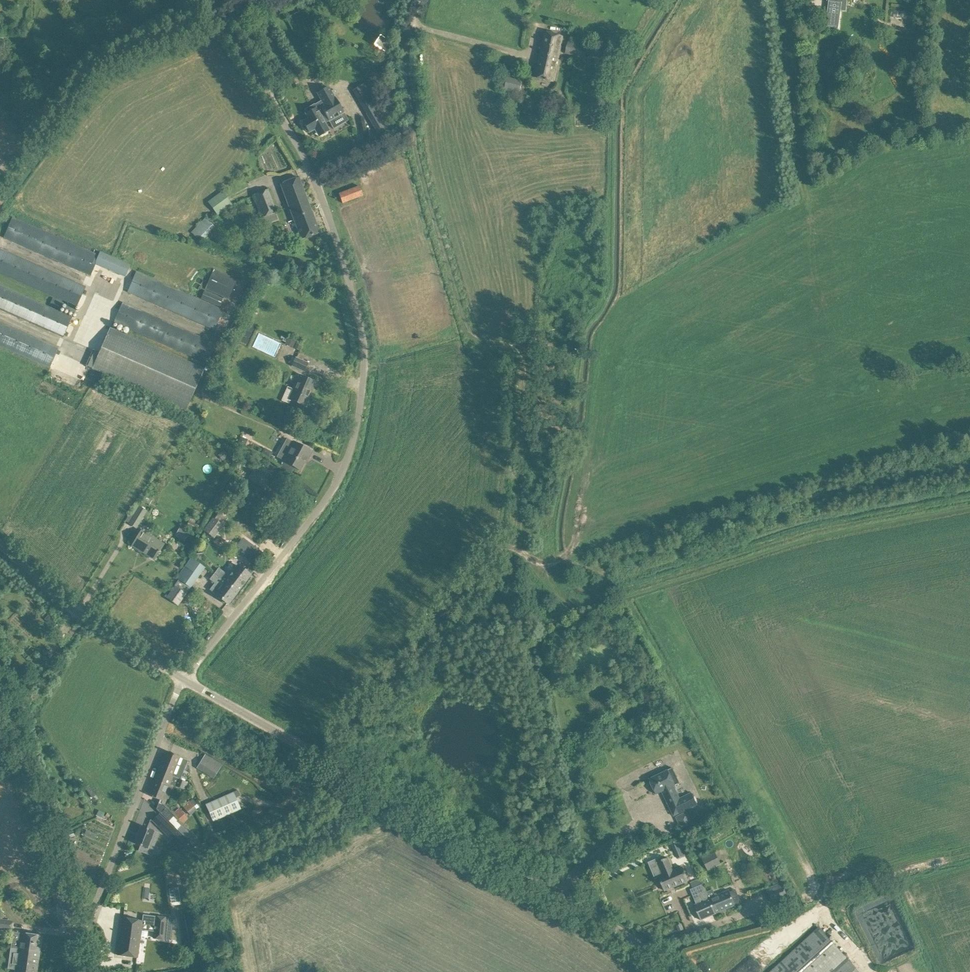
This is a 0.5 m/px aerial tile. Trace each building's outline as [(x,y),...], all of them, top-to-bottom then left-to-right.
[(839,28),(842,3),(846,4),(846,0),(827,0),(827,1),(829,1),(826,27),(839,28)] [(544,31),(540,53),(559,57),(563,35),(544,31)] [(380,33),(373,42),(384,50),(390,41),(380,33)] [(568,42),(565,53),(609,64),(612,53),(568,42)] [(559,57),(540,53),(535,77),(554,81),(559,57)] [(522,80),(508,77),(505,90),(519,93),(522,80)] [(378,106),(364,82),(352,89),(366,113),(378,106)] [(315,129),(325,123),(344,112),(335,96),(334,97),(328,86),(317,93),(323,103),(305,113),(308,118),(302,121),(309,132),(315,129)] [(319,137),(328,131),(329,130),(325,123),(315,129),(319,137)] [(301,239),(310,236),(319,233),(299,177),(280,184),(288,205),(286,206),(287,208),(289,207),(301,239)] [(359,186),(339,194),(346,213),(367,205),(359,186)] [(268,189),(253,194),(262,218),(275,213),(276,213),(268,189)] [(208,201),(218,215),(232,204),(222,190),(208,201)] [(12,217),(4,237),(13,241),(91,275),(96,264),(125,277),(128,268),(130,264),(109,255),(100,251),(98,255),(21,221),(12,217)] [(193,231),(202,240),(216,226),(207,217),(193,231)] [(8,252),(0,249),(0,272),(68,302),(65,309),(74,313),(86,286),(8,252)] [(205,289),(228,299),(237,279),(214,269),(205,289)] [(136,272),(127,291),(214,330),(223,310),(136,272)] [(63,337),(67,328),(72,317),(0,285),(0,309),(63,337)] [(61,308),(63,301),(52,298),(50,305),(61,308)] [(122,302),(114,322),(201,360),(210,341),(122,302)] [(0,322),(0,346),(50,367),(59,348),(0,322)] [(186,411),(205,368),(111,327),(92,370),(186,411)] [(304,370),(307,363),(295,358),(292,365),(304,370)] [(289,399),(295,402),(304,406),(315,382),(300,375),(289,399)] [(312,451),(293,441),(282,461),(299,470),(306,457),(308,458),(312,451)] [(249,477),(263,488),(269,479),(255,469),(249,477)] [(134,514),(131,512),(125,520),(136,528),(144,516),(147,518),(149,513),(147,512),(148,510),(140,505),(134,514)] [(215,537),(228,519),(219,512),(215,518),(213,517),(204,530),(215,537)] [(201,526),(189,520),(186,525),(196,530),(196,529),(199,530),(201,526)] [(175,535),(185,540),(189,531),(180,526),(175,535)] [(154,559),(159,551),(163,544),(141,530),(132,546),(154,559)] [(255,565),(263,554),(243,538),(234,549),(255,565)] [(191,587),(191,586),(204,568),(191,558),(185,566),(177,578),(179,579),(191,587)] [(222,571),(218,577),(225,582),(237,592),(250,575),(240,567),(238,565),(229,577),(222,571)] [(214,573),(210,579),(215,583),(210,589),(216,594),(220,598),(228,604),(237,592),(225,582),(218,577),(214,573)] [(191,587),(179,579),(174,586),(175,586),(167,598),(177,605),(191,587)] [(166,751),(158,771),(178,779),(179,779),(186,760),(188,761),(188,760),(166,751)] [(197,767),(214,777),(222,765),(205,754),(197,767)] [(672,768),(649,779),(656,794),(662,791),(674,816),(697,804),(692,793),(680,798),(674,786),(680,783),(672,768)] [(175,786),(178,779),(158,771),(149,794),(152,796),(152,797),(160,800),(162,801),(164,796),(166,796),(168,797),(170,792),(173,786),(175,786)] [(178,779),(175,786),(178,788),(184,790),(187,782),(181,780),(179,779),(178,779)] [(238,790),(205,805),(213,821),(241,809),(236,798),(240,796),(238,790)] [(193,798),(182,806),(189,814),(199,806),(193,798)] [(153,821),(181,849),(187,843),(159,814),(153,821)] [(177,818),(171,824),(189,842),(189,843),(195,837),(177,818)] [(134,843),(141,846),(139,850),(150,855),(158,833),(141,826),(134,843)] [(679,841),(671,844),(678,859),(686,856),(679,841)] [(721,862),(716,851),(703,857),(709,868),(721,862)] [(674,870),(668,857),(657,862),(663,875),(659,877),(664,891),(688,880),(683,867),(674,870)] [(783,884),(777,886),(772,887),(771,882),(766,884),(767,889),(771,901),(788,896),(783,884)] [(703,885),(691,890),(697,904),(694,905),(701,920),(715,914),(709,899),(710,898),(706,891),(706,890),(703,885)] [(713,888),(706,891),(710,898),(709,899),(715,914),(741,902),(736,889),(730,892),(729,890),(720,894),(718,895),(717,892),(715,893),(713,888)] [(171,939),(173,918),(155,916),(153,938),(171,939)] [(142,921),(132,920),(122,918),(117,954),(137,957),(142,921)] [(0,923),(0,933),(10,934),(11,925),(0,923)] [(820,928),(771,971),(830,971),(846,957),(820,928)] [(20,933),(18,949),(39,952),(41,936),(31,934),(20,933)] [(39,952),(18,949),(15,971),(36,971),(39,952)]
